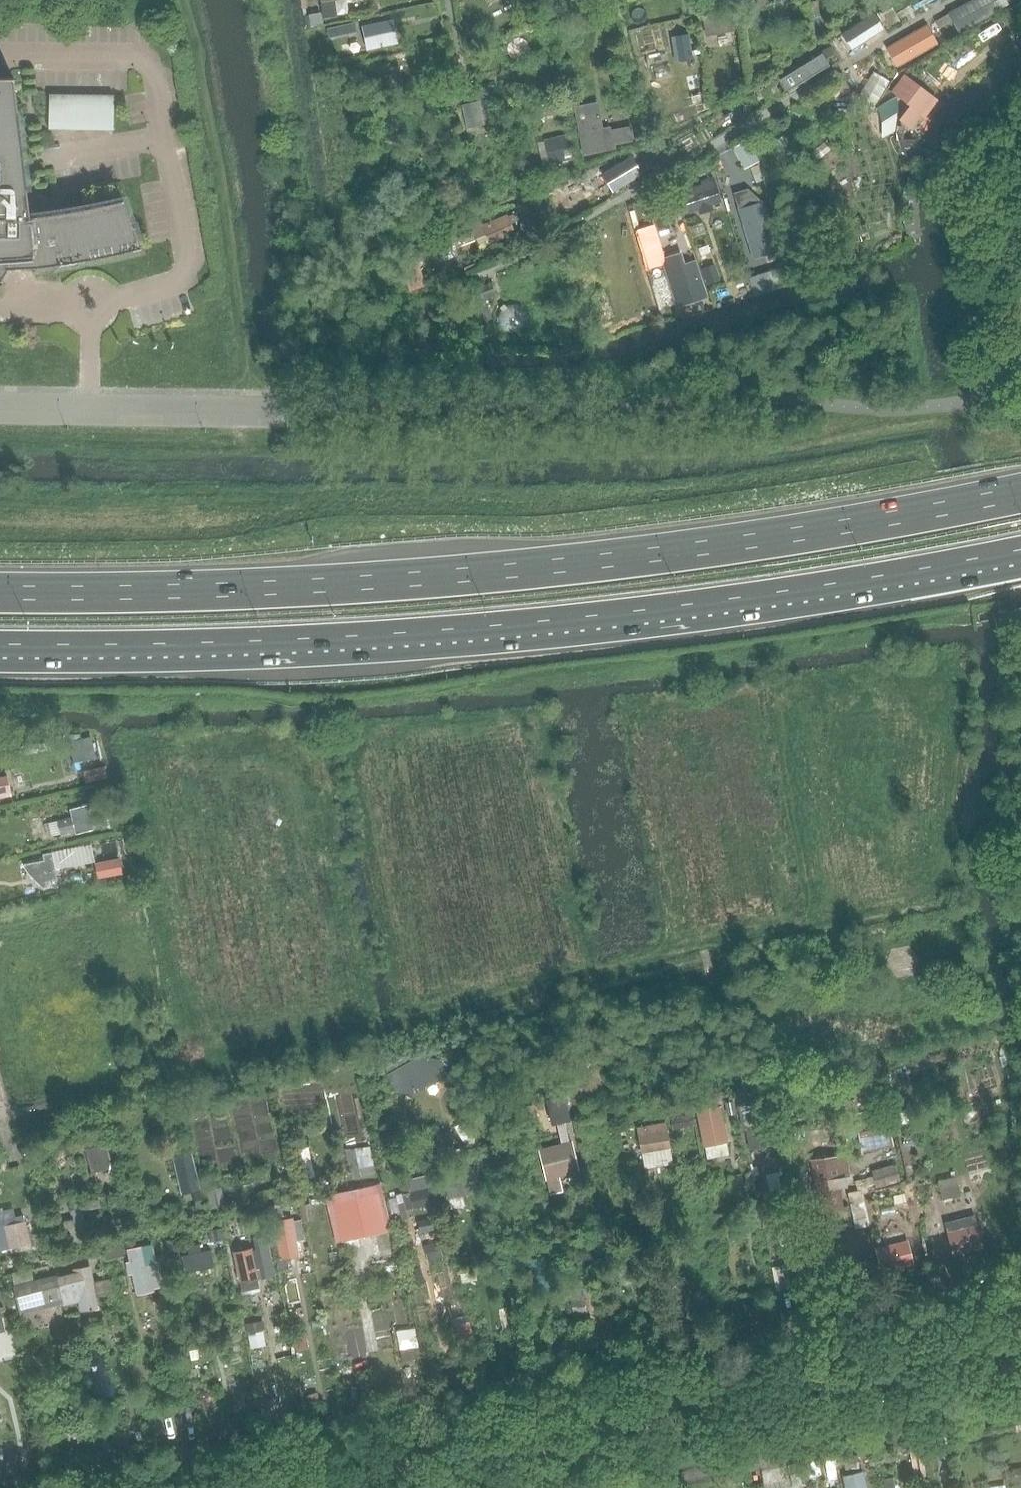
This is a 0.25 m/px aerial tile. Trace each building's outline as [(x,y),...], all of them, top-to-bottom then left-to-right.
[(322,13),(322,19),(337,17),(334,0),(320,0),(322,13)] [(855,45),(905,23),(898,7),(848,29),(855,45)] [(788,8),(776,10),(777,20),(790,19),(788,8)] [(322,13),(308,15),(310,27),(323,25),(322,19),(322,13)] [(733,14),(703,19),(706,37),(737,31),(733,14)] [(392,20),(362,27),(366,51),(397,44),(392,20)] [(354,23),(346,25),(348,33),(356,32),(354,23)] [(927,26),(887,48),(897,67),(937,44),(927,26)] [(334,28),(328,29),(329,37),(336,36),(334,28)] [(688,34),(675,37),(679,61),(692,59),(688,34)] [(838,49),(787,74),(793,88),(844,63),(838,49)] [(903,74),(890,91),(909,106),(898,120),(910,129),(921,116),(924,118),(938,101),(903,74)] [(2,281),(2,279),(1,279),(7,269),(34,268),(55,265),(75,262),(96,258),(117,254),(139,249),(133,226),(132,226),(123,200),(106,204),(87,208),(67,211),(48,214),(29,217),(13,78),(0,78),(0,281),(2,281)] [(464,106),(462,106),(467,129),(469,129),(495,123),(487,86),(475,89),(478,102),(464,106)] [(114,130),(115,96),(51,94),(50,128),(114,130)] [(597,103),(574,108),(583,155),(615,149),(615,146),(635,142),(632,126),(603,132),(597,103)] [(558,104),(545,107),(547,117),(560,114),(558,104)] [(567,135),(544,140),(549,164),(572,159),(567,135)] [(758,161),(747,141),(736,147),(746,167),(758,161)] [(565,183),(570,200),(600,190),(594,173),(565,183)] [(696,208),(725,206),(723,181),(694,183),(696,208)] [(748,189),(733,194),(753,259),(779,251),(764,202),(753,205),(748,189)] [(474,223),(481,243),(521,230),(514,210),(474,223)] [(666,212),(653,216),(658,233),(671,229),(666,212)] [(440,238),(425,243),(429,254),(444,249),(440,238)] [(680,253),(661,260),(677,307),(707,297),(695,261),(684,265),(680,253)] [(416,256),(400,261),(410,292),(426,287),(416,256)] [(716,268),(702,273),(707,286),(720,281),(716,268)] [(669,301),(664,282),(659,283),(655,274),(640,279),(648,307),(669,301)] [(491,283),(473,290),(478,302),(496,296),(491,283)] [(485,301),(477,304),(480,310),(488,307),(485,301)] [(92,740),(71,744),(75,763),(95,759),(92,740)] [(104,766),(84,771),(87,784),(107,779),(104,766)] [(11,796),(6,777),(0,778),(0,799),(11,796)] [(113,802),(99,804),(102,823),(116,821),(113,802)] [(71,818),(59,821),(62,835),(74,832),(75,835),(93,831),(88,806),(71,810),(69,810),(71,818)] [(43,859),(23,863),(24,869),(28,875),(31,878),(34,881),(38,884),(43,888),(47,888),(48,893),(60,890),(52,852),(42,853),(43,859)] [(93,866),(96,883),(122,878),(118,861),(93,866)] [(900,950),(891,958),(893,970),(904,974),(914,966),(911,954),(900,950)] [(802,988),(799,979),(779,984),(781,993),(802,988)] [(406,1056),(386,1067),(399,1090),(413,1092),(439,1078),(441,1062),(419,1059),(410,1064),(406,1056)] [(744,1091),(733,1094),(736,1104),(746,1101),(744,1091)] [(565,1096),(545,1100),(551,1126),(555,1125),(565,1123),(570,1121),(565,1096)] [(732,1099),(724,1101),(727,1114),(735,1112),(732,1099)] [(755,1101),(737,1105),(742,1129),(744,1129),(748,1150),(768,1146),(763,1125),(760,1126),(755,1101)] [(533,1105),(525,1107),(529,1126),(537,1124),(533,1105)] [(723,1107),(701,1111),(707,1145),(729,1141),(723,1107)] [(885,1107),(854,1114),(862,1154),(894,1147),(885,1107)] [(692,1116),(671,1119),(673,1129),(694,1126),(692,1116)] [(643,1154),(672,1149),(666,1122),(638,1127),(637,1128),(642,1154),(643,1154)] [(560,1144),(538,1150),(545,1175),(546,1180),(547,1180),(550,1193),(564,1189),(561,1176),(579,1172),(571,1141),(569,1141),(565,1123),(555,1125),(560,1144)] [(821,1124),(803,1126),(805,1138),(823,1136),(821,1124)] [(451,1132),(435,1135),(437,1153),(453,1151),(451,1132)] [(496,1140),(483,1143),(488,1167),(501,1164),(506,1188),(520,1185),(521,1192),(533,1190),(531,1178),(545,1175),(538,1150),(536,1143),(512,1148),(499,1151),(496,1140)] [(112,1164),(109,1154),(106,1144),(86,1150),(85,1150),(88,1160),(91,1170),(92,1170),(112,1164)] [(317,1177),(310,1148),(298,1150),(305,1180),(317,1177)] [(200,1187),(192,1152),(174,1157),(182,1192),(200,1187)] [(846,1155),(811,1160),(818,1214),(844,1210),(840,1180),(849,1178),(846,1155)] [(459,1167),(440,1171),(448,1209),(452,1209),(464,1206),(462,1196),(485,1191),(480,1165),(459,1170),(459,1167)] [(895,1165),(872,1172),(877,1189),(900,1182),(895,1165)] [(410,1192),(409,1192),(403,1194),(407,1211),(413,1209),(439,1203),(435,1186),(427,1188),(425,1178),(407,1183),(410,1192)] [(959,1181),(940,1186),(943,1198),(962,1193),(959,1181)] [(334,1244),(391,1231),(380,1184),(324,1196),(334,1244)] [(221,1188),(207,1191),(211,1209),(213,1208),(226,1205),(221,1188)] [(862,1191),(847,1195),(855,1229),(870,1226),(862,1191)] [(203,1192),(194,1194),(197,1209),(207,1207),(203,1192)] [(73,1221),(61,1224),(66,1246),(91,1240),(84,1212),(101,1208),(99,1198),(70,1205),(73,1221)] [(281,1202),(265,1204),(268,1222),(272,1221),(278,1260),(277,1260),(279,1272),(289,1270),(287,1258),(298,1257),(296,1241),(303,1240),(300,1221),(293,1222),(292,1218),(284,1219),(281,1202)] [(310,1205),(300,1206),(302,1221),(313,1219),(310,1205)] [(954,1256),(984,1248),(975,1215),(945,1223),(944,1223),(953,1256),(954,1256)] [(0,1227),(0,1250),(30,1244),(25,1221),(0,1227)] [(220,1229),(209,1231),(211,1243),(223,1240),(220,1229)] [(251,1249),(231,1253),(237,1283),(240,1293),(261,1289),(259,1278),(263,1277),(263,1279),(276,1276),(266,1234),(254,1237),(256,1250),(251,1251),(251,1249)] [(176,1251),(174,1240),(166,1241),(168,1252),(176,1251)] [(915,1264),(909,1241),(877,1249),(883,1273),(915,1264)] [(212,1250),(202,1252),(200,1243),(187,1246),(189,1255),(183,1256),(182,1256),(186,1274),(187,1274),(216,1267),(212,1250)] [(122,1246),(104,1250),(106,1261),(124,1257),(122,1246)] [(126,1251),(135,1297),(153,1293),(148,1265),(153,1264),(150,1246),(129,1251),(126,1251)] [(72,1273),(56,1278),(62,1304),(76,1301),(78,1313),(97,1309),(89,1266),(71,1269),(72,1273)] [(55,1275),(11,1286),(18,1315),(62,1304),(56,1278),(55,1275)] [(395,1300),(401,1333),(417,1330),(412,1297),(395,1300)] [(352,1349),(395,1347),(394,1316),(385,1317),(385,1306),(368,1307),(369,1321),(350,1321),(352,1349)] [(275,1343),(270,1319),(253,1323),(258,1347),(275,1343)] [(470,1325),(451,1329),(456,1351),(474,1347),(470,1325)] [(305,1331),(293,1333),(296,1350),(308,1348),(305,1331)] [(317,1393),(305,1395),(308,1408),(320,1406),(317,1393)] [(857,1457),(844,1458),(845,1469),(858,1467),(857,1457)] [(803,1468),(790,1470),(793,1483),(803,1482),(805,1481),(803,1468)] [(1011,1470),(1013,1483),(1020,1481),(1020,1469),(1011,1470)] [(863,1471),(842,1476),(845,1487),(867,1487),(863,1471)] [(893,1477),(885,1479),(886,1487),(895,1487),(893,1477)]
